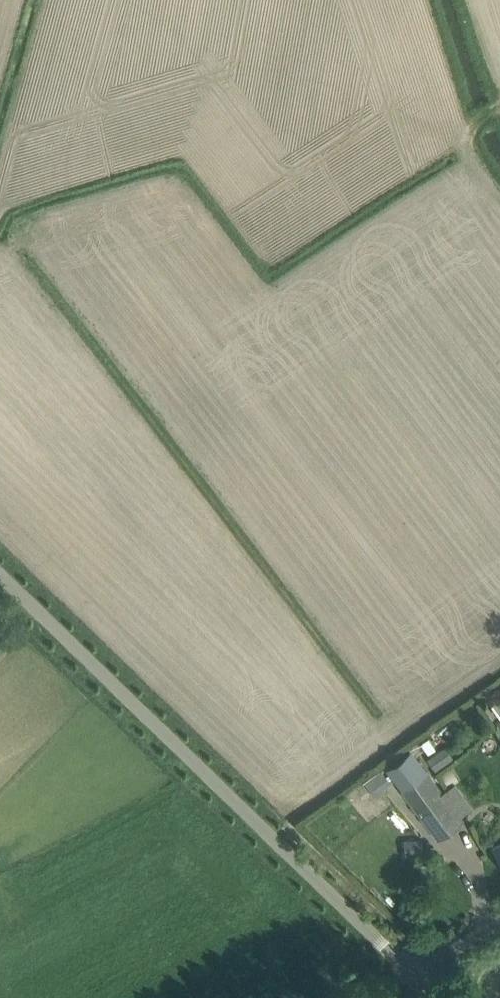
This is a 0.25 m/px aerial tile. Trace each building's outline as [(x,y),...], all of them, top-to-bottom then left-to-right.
[(440,838),(465,819),(430,771),(404,790),(440,838)]
